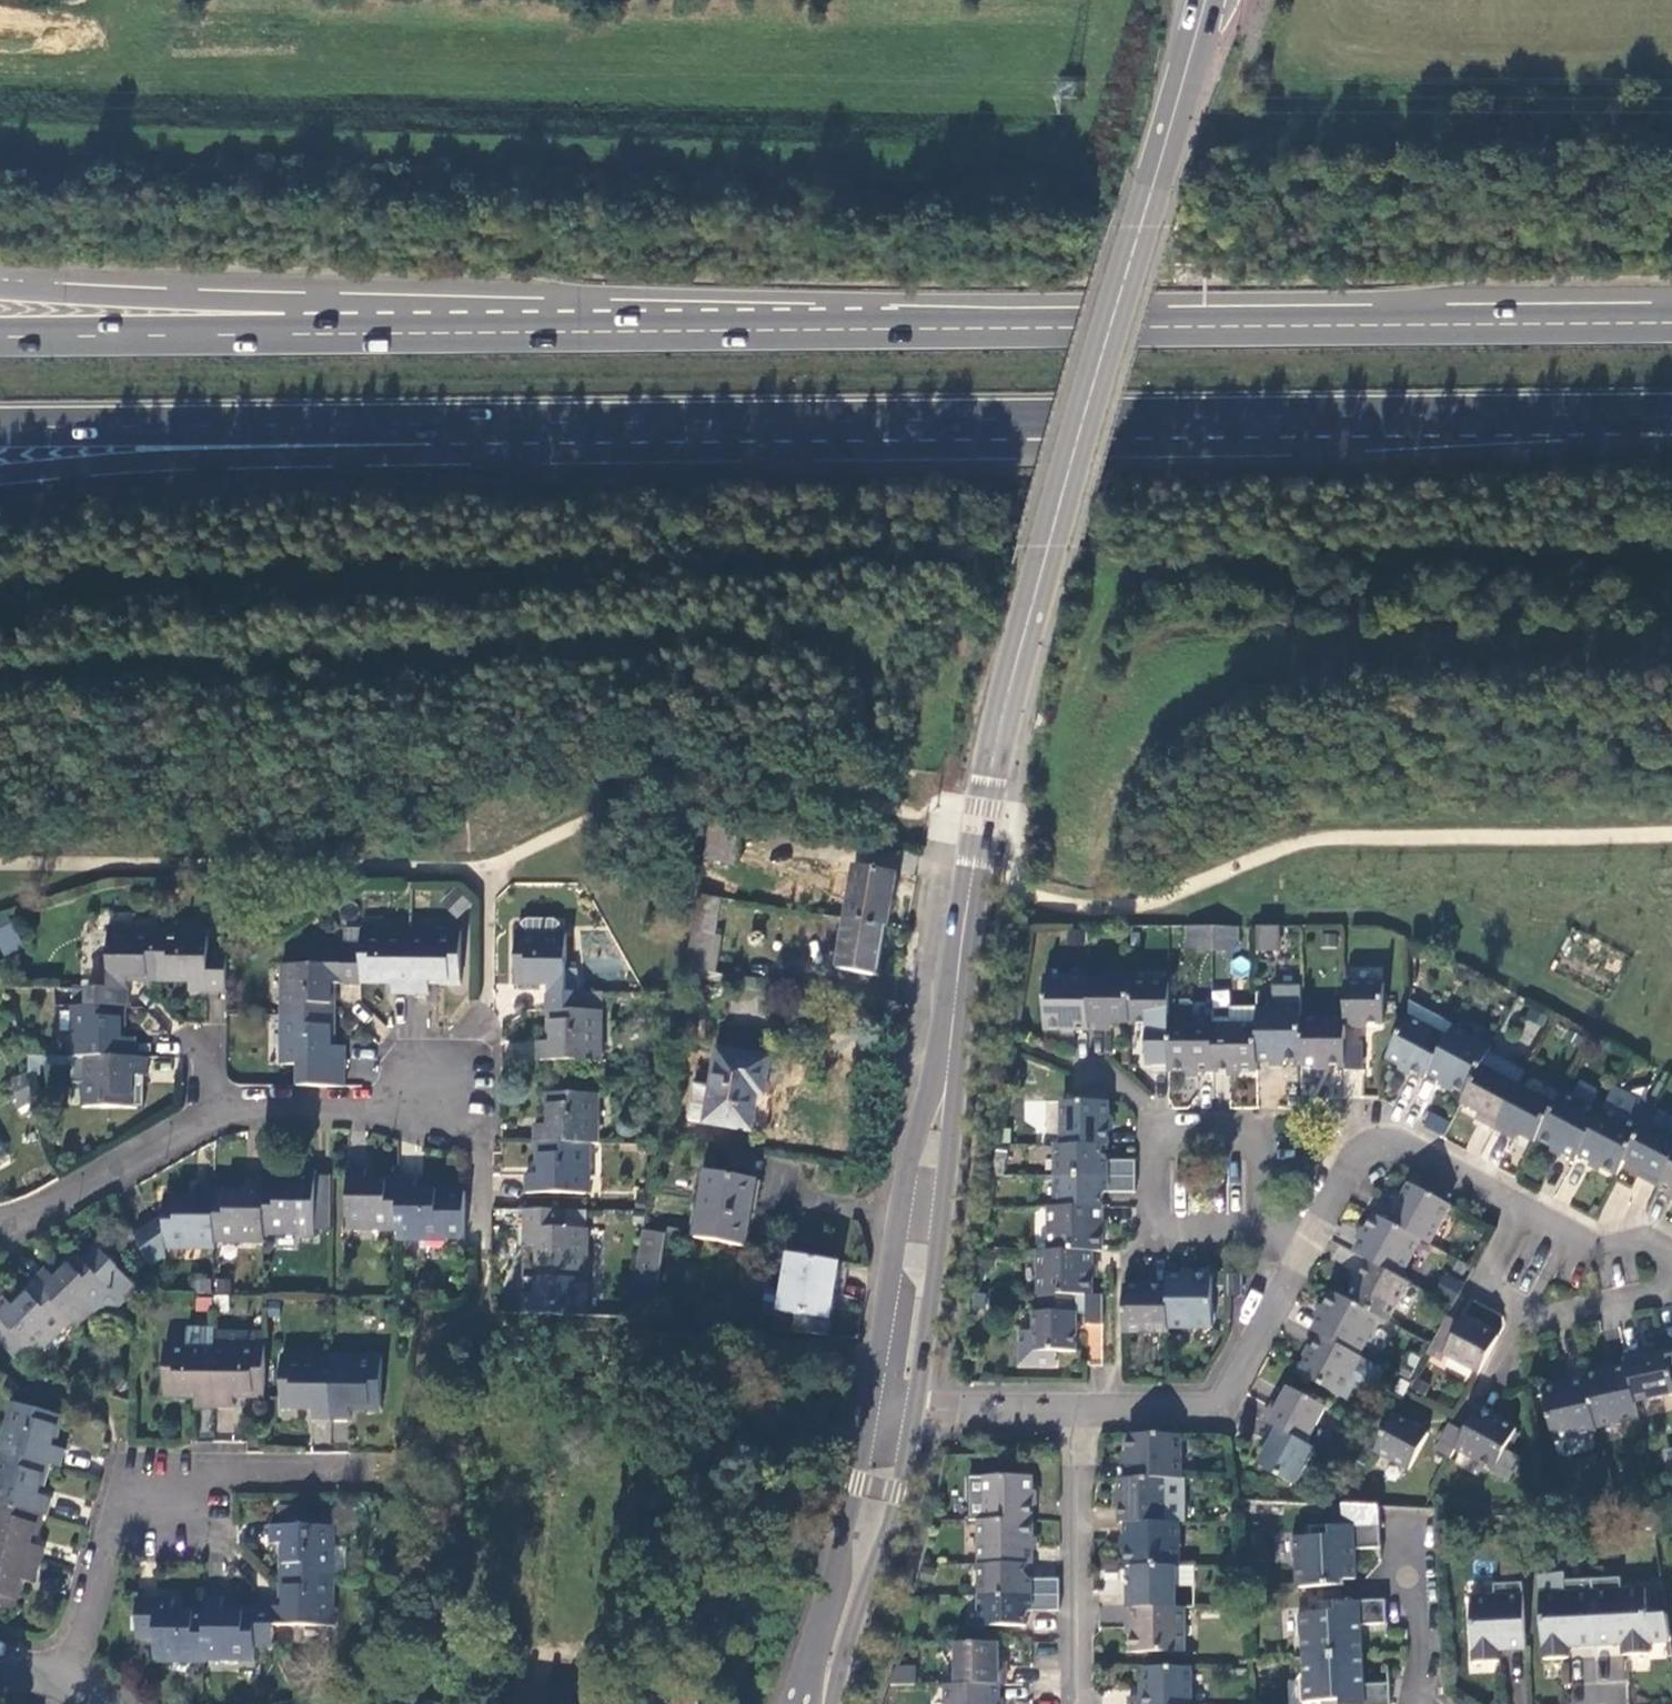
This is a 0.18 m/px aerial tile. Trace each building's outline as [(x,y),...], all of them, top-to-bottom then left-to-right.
[(741,822),(712,817),(705,859),(734,863),(741,822)] [(848,919),(889,926),(898,874),(857,867),(848,919)] [(716,935),(722,897),(699,893),(686,967),(710,971),(717,973),(722,936),(716,935)] [(22,945),(4,911),(0,913),(0,950),(3,955),(22,945)] [(880,976),(889,926),(848,919),(839,969),(880,976)] [(521,929),(520,939),(558,940),(558,929),(553,925),(525,925),(521,929)] [(1273,952),(1274,927),(1258,928),(1258,952),(1273,952)] [(1213,951),(1213,928),(1192,928),(1192,951),(1213,951)] [(1236,951),(1236,928),(1213,928),(1213,951),(1236,951)] [(127,983),(158,984),(158,935),(108,934),(106,993),(88,993),(88,1011),(123,1011),(127,1011),(127,983)] [(225,996),(225,957),(207,957),(208,935),(158,935),(158,984),(189,985),(189,996),(225,996)] [(410,999),(410,938),(361,938),(361,950),(361,985),(392,985),(392,999),(410,999)] [(460,939),(410,938),(410,999),(428,999),(428,986),(459,986),(460,939)] [(585,1015),(585,996),(565,996),(565,940),(558,940),(520,939),(515,939),(515,987),(546,987),(545,1015),(551,1015),(585,1015)] [(332,989),(361,989),(361,985),(361,950),(342,950),(343,958),(343,971),(310,971),(284,971),(283,1019),(332,1019),(332,989)] [(310,958),(310,971),(343,971),(343,958),(310,958)] [(1088,984),(1088,979),(1043,979),(1043,1032),(1088,1032),(1088,984)] [(1130,986),(1130,983),(1088,984),(1088,1032),(1105,1033),(1104,1025),(1130,1025),(1130,986)] [(1384,986),(1345,985),(1346,1022),(1346,1026),(1385,1028),(1384,986)] [(1169,986),(1130,986),(1130,1025),(1130,1027),(1150,1027),(1150,1043),(1152,1043),(1153,1072),(1169,1073),(1169,1004),(1169,986)] [(597,1064),(597,996),(585,996),(585,1015),(551,1015),(550,1047),(538,1047),(537,1064),(597,1064)] [(1408,1001),(1408,1017),(1386,1058),(1424,1079),(1428,1073),(1446,1039),(1429,1029),(1436,1017),(1408,1001)] [(1214,1073),(1214,1022),(1194,1021),(1195,1009),(1190,1005),(1169,1004),(1169,1073),(1214,1073)] [(1257,1073),(1257,1062),(1257,1011),(1242,1011),(1231,1010),(1231,1021),(1214,1020),(1214,1022),(1214,1073),(1257,1073)] [(122,1041),(123,1011),(88,1011),(75,1011),(73,1060),(85,1060),(134,1061),(135,1041),(122,1041)] [(1302,1022),(1302,1011),(1257,1011),(1257,1062),(1302,1062),(1302,1022)] [(1436,1017),(1429,1029),(1446,1039),(1452,1028),(1453,1026),(1436,1017)] [(332,1051),(332,1019),(283,1019),(283,1070),(298,1069),(298,1091),(345,1091),(345,1051),(332,1051)] [(1346,1026),(1346,1022),(1302,1022),(1302,1062),(1302,1067),(1346,1066),(1346,1043),(1346,1026)] [(1489,1051),(1491,1050),(1452,1028),(1446,1039),(1428,1073),(1466,1095),(1489,1051)] [(1346,1066),(1346,1073),(1362,1073),(1362,1043),(1346,1043),(1346,1066)] [(690,1120),(751,1131),(758,1093),(763,1094),(769,1058),(719,1048),(712,1086),(696,1083),(690,1120)] [(1489,1051),(1466,1095),(1462,1104),(1483,1115),(1480,1122),(1495,1130),(1518,1089),(1527,1072),(1489,1051)] [(25,1060),(29,1078),(40,1078),(40,1068),(71,1068),(71,1060),(25,1060)] [(145,1078),(146,1061),(134,1061),(85,1060),(85,1109),(131,1110),(133,1078),(145,1078)] [(37,1112),(31,1089),(18,1097),(23,1119),(37,1112)] [(1554,1109),(1518,1089),(1495,1130),(1509,1138),(1513,1131),(1535,1143),(1537,1139),(1554,1109)] [(1601,1113),(1562,1093),(1554,1109),(1537,1139),(1576,1161),(1579,1155),(1601,1113)] [(587,1148),(595,1148),(595,1099),(547,1098),(547,1130),(533,1130),(533,1147),(538,1147),(587,1148)] [(1064,1146),(1103,1146),(1108,1146),(1108,1104),(1063,1103),(1064,1146)] [(1655,1109),(1643,1130),(1626,1162),(1647,1174),(1644,1180),(1659,1188),(1671,1165),(1671,1118),(1655,1109)] [(1441,1133),(1448,1120),(1428,1110),(1422,1124),(1441,1133)] [(1643,1130),(1603,1110),(1601,1113),(1579,1155),(1618,1176),(1626,1162),(1643,1130)] [(1064,1146),(1057,1146),(1057,1177),(1136,1177),(1136,1161),(1108,1161),(1102,1156),(1103,1146),(1064,1146)] [(586,1198),(587,1148),(538,1147),(538,1180),(527,1179),(526,1196),(586,1198)] [(1659,1188),(1671,1195),(1671,1165),(1659,1188)] [(399,1230),(398,1182),(368,1182),(367,1169),(349,1169),(348,1230),(399,1230)] [(264,1187),(264,1233),(313,1234),(314,1174),(296,1174),(296,1188),(264,1187)] [(697,1238),(746,1246),(757,1181),(708,1174),(697,1238)] [(1136,1177),(1057,1177),(1057,1208),(1103,1208),(1103,1198),(1107,1192),(1136,1192),(1136,1184),(1136,1177)] [(418,1179),(398,1179),(398,1182),(399,1230),(398,1239),(465,1239),(465,1193),(418,1193),(418,1179)] [(215,1245),(264,1245),(264,1233),(264,1187),(264,1185),(247,1185),(247,1196),(215,1196),(215,1245)] [(1430,1245),(1451,1207),(1410,1185),(1390,1223),(1421,1241),(1430,1245)] [(167,1250),(215,1250),(215,1245),(215,1196),(215,1190),(198,1190),(198,1203),(166,1203),(166,1223),(134,1237),(150,1270),(166,1263),(167,1250)] [(1057,1208),(1051,1208),(1051,1252),(1091,1252),(1102,1252),(1103,1208),(1057,1208)] [(563,1225),(563,1214),(527,1213),(526,1250),(538,1250),(538,1260),(525,1259),(525,1315),(584,1319),(585,1225),(563,1225)] [(585,1214),(563,1214),(563,1225),(585,1225),(585,1214)] [(1390,1223),(1374,1216),(1354,1255),(1368,1263),(1401,1280),(1421,1241),(1390,1223)] [(658,1284),(667,1232),(643,1228),(635,1280),(658,1284)] [(45,1273),(33,1285),(38,1290),(71,1323),(77,1329),(92,1314),(100,1323),(115,1318),(129,1305),(135,1291),(119,1273),(119,1272),(98,1251),(83,1265),(79,1261),(56,1283),(45,1273)] [(1051,1252),(1041,1252),(1041,1297),(1042,1297),(1091,1297),(1091,1252),(1051,1252)] [(790,1253),(780,1310),(798,1313),(795,1332),(827,1335),(840,1261),(790,1253)] [(1408,1283),(1401,1280),(1368,1263),(1348,1301),(1380,1319),(1387,1323),(1408,1283)] [(1443,1272),(1434,1295),(1455,1303),(1463,1280),(1443,1272)] [(1212,1278),(1167,1278),(1167,1288),(1167,1329),(1212,1330),(1212,1278)] [(1123,1289),(1124,1333),(1167,1334),(1167,1329),(1167,1288),(1123,1289)] [(71,1323),(38,1290),(15,1312),(5,1302),(0,1307),(0,1346),(20,1367),(32,1355),(35,1358),(71,1323)] [(1348,1301),(1333,1293),(1312,1332),(1321,1337),(1358,1358),(1380,1319),(1348,1301)] [(1035,1334),(1018,1334),(1018,1368),(1054,1368),(1054,1353),(1075,1353),(1075,1315),(1087,1315),(1087,1327),(1103,1328),(1103,1297),(1091,1297),(1042,1297),(1042,1313),(1035,1313),(1035,1334)] [(628,1322),(632,1300),(618,1298),(616,1321),(628,1322)] [(1445,1355),(1480,1374),(1499,1338),(1464,1319),(1461,1325),(1448,1318),(1434,1344),(1448,1351),(1445,1355)] [(215,1350),(215,1335),(187,1335),(187,1350),(165,1350),(164,1396),(196,1396),(195,1410),(214,1410),(215,1350)] [(230,1335),(215,1335),(215,1350),(230,1350),(230,1335)] [(266,1351),(266,1335),(230,1335),(230,1350),(266,1351)] [(1663,1337),(1667,1355),(1671,1380),(1671,1335),(1663,1337)] [(1321,1337),(1300,1376),(1340,1398),(1361,1359),(1358,1358),(1321,1337)] [(1448,1351),(1434,1344),(1432,1347),(1428,1355),(1441,1362),(1445,1355),(1448,1351)] [(230,1350),(215,1350),(214,1410),(233,1410),(233,1397),(266,1397),(266,1351),(230,1350)] [(1624,1356),(1627,1369),(1634,1403),(1671,1395),(1671,1380),(1667,1355),(1642,1360),(1640,1353),(1624,1356)] [(331,1424),(332,1363),(282,1362),(281,1408),(313,1408),(312,1423),(331,1424)] [(381,1363),(332,1363),(331,1424),(348,1424),(349,1409),(380,1410),(381,1363)] [(1627,1369),(1584,1377),(1585,1383),(1595,1428),(1638,1420),(1634,1403),(1627,1369)] [(1596,1434),(1595,1428),(1585,1383),(1541,1392),(1552,1443),(1596,1434)] [(1271,1409),(1263,1423),(1272,1428),(1306,1446),(1325,1409),(1288,1389),(1276,1412),(1271,1409)] [(49,1467),(62,1471),(67,1454),(53,1450),(62,1421),(17,1408),(4,1454),(49,1467)] [(1516,1431),(1477,1410),(1464,1435),(1455,1451),(1493,1471),(1491,1476),(1505,1484),(1517,1461),(1504,1453),(1516,1431)] [(1428,1436),(1394,1417),(1390,1425),(1375,1452),(1408,1471),(1428,1436)] [(1436,1453),(1450,1460),(1455,1451),(1464,1435),(1451,1427),(1436,1453)] [(1295,1487),(1314,1450),(1306,1446),(1272,1428),(1264,1443),(1270,1446),(1258,1468),(1295,1487)] [(1129,1479),(1166,1479),(1181,1479),(1180,1436),(1128,1436),(1129,1479)] [(1663,1477),(1671,1475),(1671,1453),(1658,1456),(1663,1477)] [(49,1467),(4,1454),(0,1467),(0,1505),(42,1517),(48,1519),(53,1503),(40,1499),(49,1467)] [(970,1477),(970,1521),(978,1521),(986,1521),(986,1478),(970,1477)] [(986,1521),(1031,1521),(1030,1477),(986,1478),(986,1521)] [(1166,1479),(1129,1479),(1121,1479),(1121,1525),(1126,1525),(1166,1524),(1166,1479)] [(42,1517),(0,1505),(0,1556),(41,1568),(46,1551),(33,1547),(42,1517)] [(1657,1509),(1663,1538),(1671,1538),(1671,1505),(1657,1509)] [(1663,1538),(1657,1509),(1628,1515),(1632,1530),(1656,1537),(1663,1538)] [(978,1521),(979,1565),(980,1565),(1025,1565),(1032,1565),(1031,1521),(986,1521),(978,1521)] [(1126,1525),(1127,1568),(1134,1568),(1175,1568),(1178,1568),(1178,1524),(1166,1524),(1126,1525)] [(1379,1535),(1378,1526),(1310,1529),(1310,1539),(1289,1540),(1290,1563),(1295,1563),(1296,1590),(1343,1587),(1343,1582),(1354,1582),(1352,1551),(1379,1550),(1379,1535)] [(283,1578),(333,1578),(333,1549),(333,1548),(334,1528),(271,1528),(271,1545),(284,1546),(283,1578)] [(333,1578),(349,1578),(348,1549),(333,1549),(333,1578)] [(41,1568),(0,1556),(0,1608),(15,1613),(23,1582),(36,1586),(41,1568)] [(1025,1565),(980,1565),(980,1596),(1060,1597),(1060,1590),(1060,1580),(1025,1580),(1025,1565)] [(1126,1593),(1127,1611),(1131,1611),(1175,1610),(1175,1568),(1134,1568),(1133,1593),(1126,1593)] [(332,1627),(333,1578),(283,1578),(282,1611),(256,1611),(256,1613),(255,1646),(274,1646),(274,1627),(332,1627)] [(1621,1593),(1619,1580),(1593,1582),(1596,1648),(1621,1647),(1622,1658),(1648,1656),(1647,1645),(1670,1644),(1666,1617),(1646,1618),(1644,1591),(1621,1593)] [(1596,1648),(1593,1582),(1562,1584),(1563,1596),(1538,1599),(1542,1663),(1568,1661),(1568,1650),(1596,1648)] [(1525,1653),(1522,1586),(1494,1589),(1494,1600),(1470,1602),(1475,1667),(1499,1665),(1499,1655),(1525,1653)] [(1060,1597),(980,1596),(980,1627),(1025,1627),(1024,1616),(1028,1612),(1060,1612),(1060,1597)] [(255,1661),(255,1646),(256,1613),(225,1613),(226,1600),(206,1599),(206,1614),(206,1660),(255,1661)] [(156,1661),(206,1662),(206,1660),(206,1614),(176,1614),(176,1602),(139,1602),(139,1640),(156,1640),(156,1661)] [(1383,1602),(1343,1603),(1315,1606),(1315,1615),(1295,1616),(1297,1639),(1302,1639),(1303,1660),(1360,1657),(1358,1627),(1385,1626),(1383,1602)] [(1183,1610),(1175,1610),(1131,1611),(1132,1653),(1184,1653),(1183,1610)] [(1006,1668),(998,1668),(999,1644),(958,1643),(958,1685),(998,1685),(1006,1685),(1006,1668)] [(1303,1660),(1304,1680),(1299,1681),(1300,1703),(1311,1703),(1320,1703),(1389,1703),(1388,1685),(1362,1686),(1360,1657),(1303,1660)] [(1145,1668),(1145,1703),(1190,1703),(1190,1669),(1145,1668)] [(917,1669),(896,1669),(892,1685),(917,1685),(917,1669)] [(958,1685),(946,1685),(946,1703),(998,1703),(998,1685),(958,1685)]
